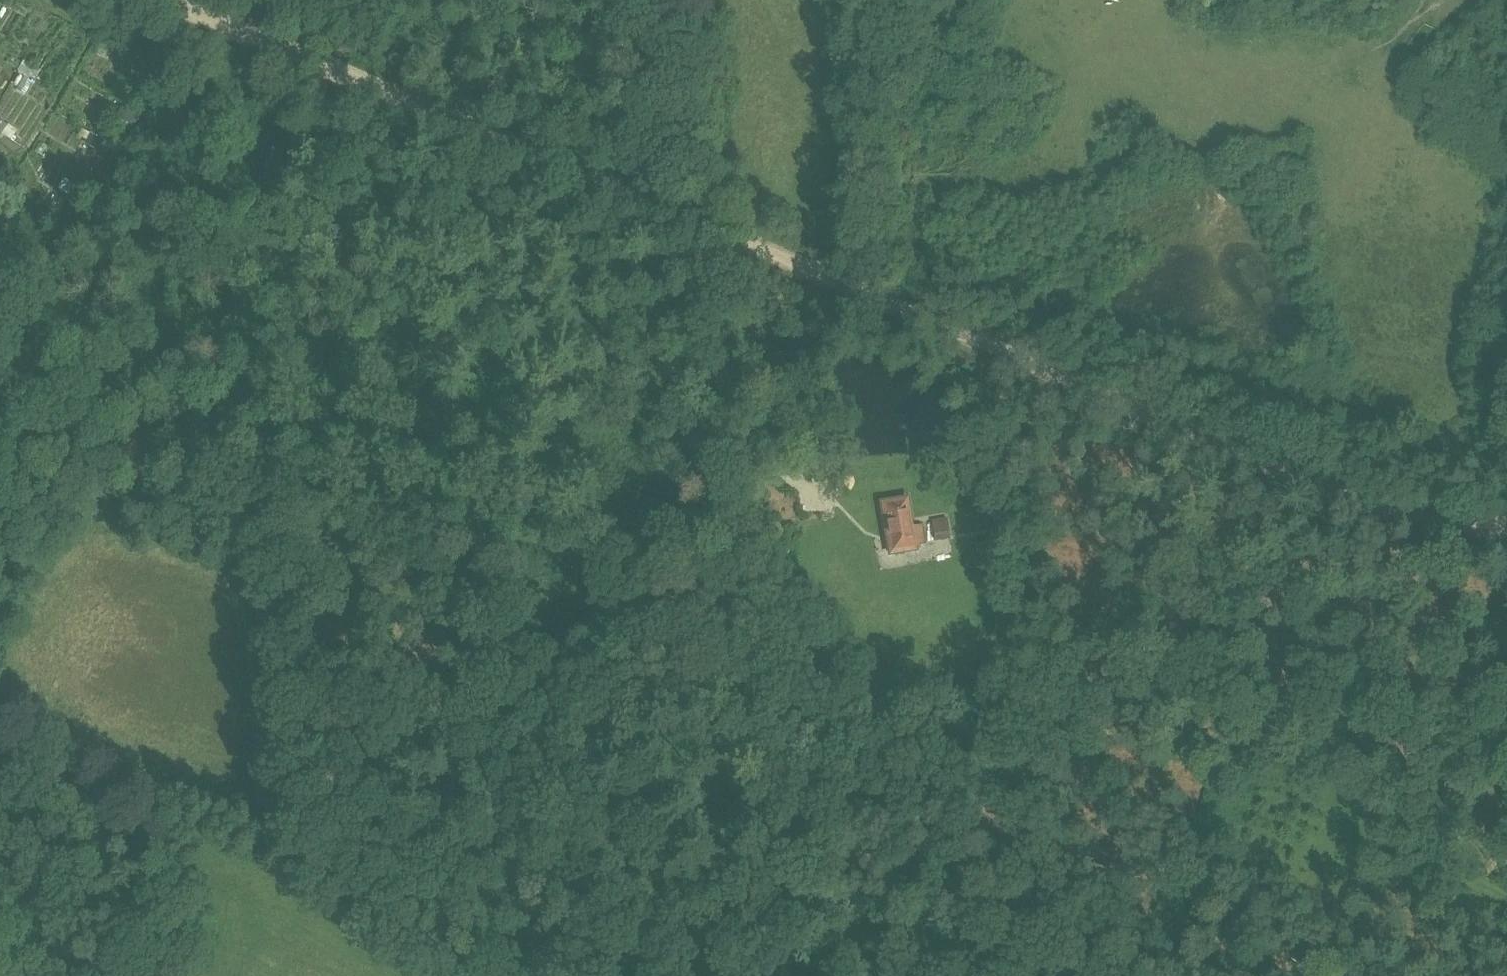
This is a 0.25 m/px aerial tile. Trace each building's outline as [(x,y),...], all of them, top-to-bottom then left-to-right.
[(890,553),(916,548),(915,543),(923,542),(920,526),(913,528),(907,498),(881,503),(890,553)] [(947,517),(932,520),(933,527),(948,525),(947,517)] [(934,676),(922,677),(922,690),(934,690),(934,676)]
